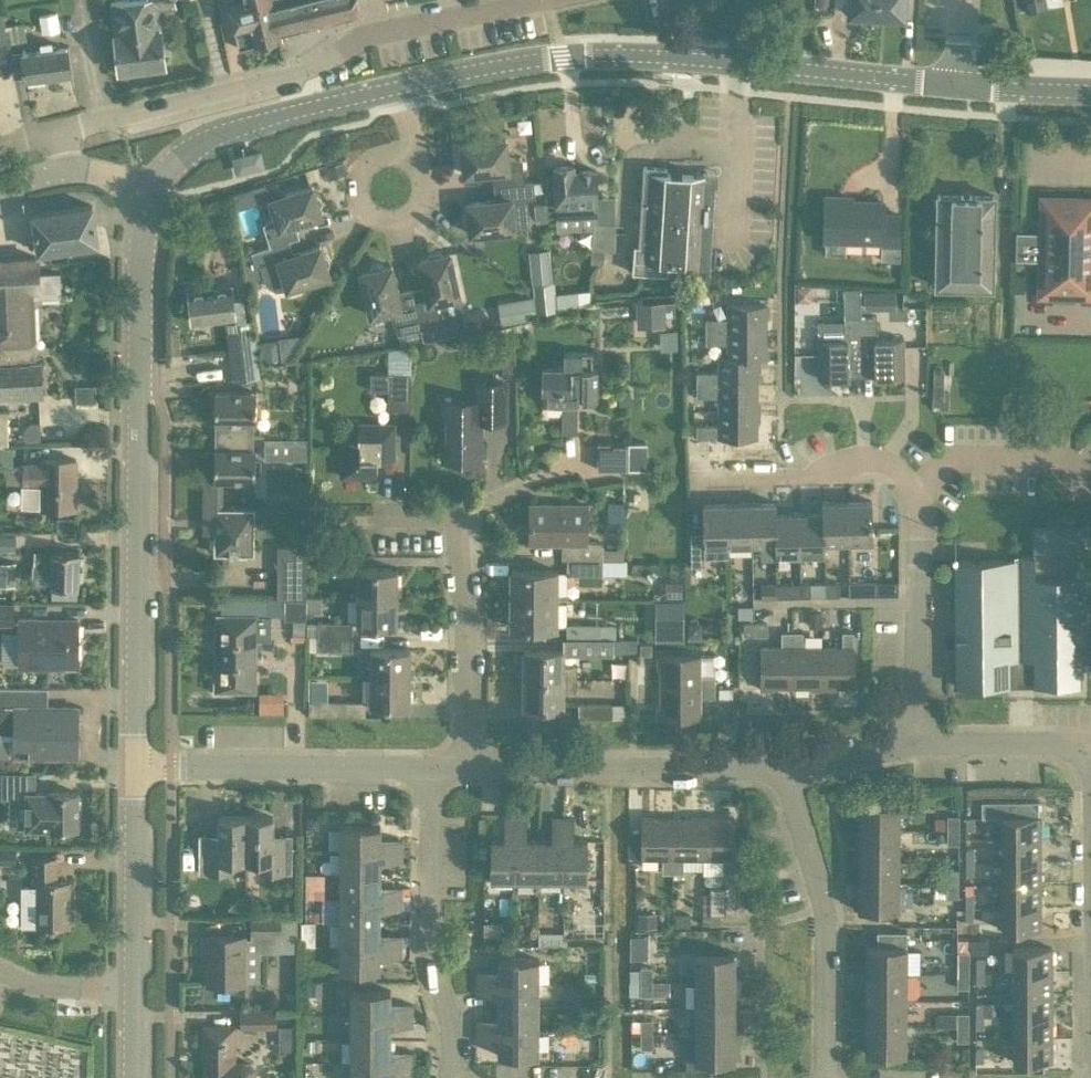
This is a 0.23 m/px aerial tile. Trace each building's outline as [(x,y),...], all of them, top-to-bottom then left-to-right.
[(110,1),(113,34),(115,34),(119,71),(166,66),(161,29),(162,29),(160,10),(177,7),(174,0),(119,0),(110,1)] [(279,31),(272,0),(241,0),(229,2),(230,5),(229,6),(234,28),(235,28),(239,48),(281,38),(279,31)] [(279,31),(344,15),(359,12),(357,0),(272,0),(279,31)] [(877,15),(877,0),(849,0),(849,14),(877,15)] [(877,15),(905,16),(906,0),(877,0),(877,15)] [(66,47),(52,49),(51,41),(40,42),(42,50),(11,54),(14,77),(26,76),(26,79),(69,74),(66,47)] [(491,171),(492,185),(525,182),(521,157),(508,155),(506,138),(462,143),(463,150),(460,153),(459,157),(459,160),(461,164),(464,166),(465,174),(491,171)] [(266,166),(261,148),(251,151),(247,152),(231,155),(236,173),(266,166)] [(575,171),(575,164),(555,165),(557,201),(567,201),(567,212),(599,210),(596,169),(575,171)] [(711,271),(712,258),(717,173),(668,170),(668,166),(645,164),(639,259),(635,259),(634,270),(670,273),(670,269),(711,271)] [(238,203),(271,196),(271,192),(278,190),(276,181),(235,190),(238,203)] [(525,182),(492,185),(494,200),(468,202),(469,210),(466,212),(465,216),(465,220),(467,223),(470,225),(471,233),(515,228),(513,208),(525,204),(525,195),(533,194),(532,181),(525,182)] [(262,222),(269,243),(270,244),(289,239),(299,235),(295,224),(322,215),(320,208),(322,204),(323,201),(322,197),(319,194),(315,193),(313,186),(271,199),(275,213),(262,222)] [(939,193),(938,258),(937,284),(993,285),(994,258),(995,195),(939,193)] [(883,240),(883,258),(901,258),(902,214),(885,213),(886,201),(841,199),(841,195),(827,195),(827,199),(826,239),(883,240)] [(1016,245),(1090,247),(1090,198),(1043,197),(1042,231),(1017,231),(1016,245)] [(38,251),(51,249),(98,242),(96,226),(93,205),(33,214),(38,251)] [(614,250),(616,223),(594,222),(592,248),(591,258),(591,262),(605,263),(605,258),(605,249),(614,250)] [(270,244),(269,243),(251,250),(255,264),(259,262),(263,273),(281,267),(288,289),(330,275),(328,268),(330,264),(331,261),(329,257),(327,254),(323,253),(321,246),(294,254),(289,239),(270,244)] [(1016,245),(1016,260),(1041,260),(1040,294),(1090,296),(1090,247),(1016,245)] [(550,248),(530,250),(533,282),(554,280),(550,248)] [(426,285),(412,288),(421,326),(434,323),(434,318),(441,316),(441,300),(461,295),(452,258),(451,252),(443,254),(440,251),(436,251),(433,251),(430,254),(428,257),(426,258),(421,259),(426,285)] [(41,396),(40,360),(35,360),(34,340),(35,340),(33,295),(60,294),(59,270),(41,271),(41,255),(0,257),(0,396),(41,396)] [(421,326),(412,288),(398,291),(392,265),(385,267),(382,264),(378,264),(375,264),(372,267),(370,270),(362,272),(372,315),(389,311),(397,331),(421,326)] [(193,322),(235,317),(231,285),(189,290),(193,322)] [(861,305),(862,305),(861,292),(860,292),(860,285),(834,286),(836,309),(861,309),(861,305)] [(697,289),(697,299),(709,299),(709,289),(697,289)] [(862,305),(867,304),(867,307),(876,307),(877,292),(861,292),(862,305)] [(534,293),(498,299),(502,321),(530,316),(529,310),(536,309),(534,293)] [(665,322),(665,315),(674,314),(673,298),(636,300),(637,324),(665,322)] [(706,319),(706,329),(767,329),(767,304),(729,304),(729,319),(706,319)] [(820,379),(850,378),(850,373),(863,373),(862,313),(844,313),(845,339),(819,340),(820,379)] [(876,313),(862,313),(863,373),(876,373),(876,378),(906,377),(905,339),(877,339),(876,313)] [(261,374),(253,316),(225,320),(233,377),(261,374)] [(495,334),(494,327),(476,331),(478,338),(495,334)] [(728,344),(728,356),(728,357),(758,357),(758,359),(767,359),(767,329),(706,329),(706,343),(728,344)] [(410,345),(389,350),(388,371),(372,371),(371,390),(388,390),(388,411),(410,411),(410,345)] [(564,405),(563,432),(579,433),(579,405),(579,399),(596,400),(597,368),(593,368),(593,352),(565,351),(565,366),(543,366),(542,387),(548,387),(548,405),(564,405)] [(728,357),(728,356),(720,356),(720,371),(718,372),(697,372),(697,383),(758,384),(758,359),(758,357),(728,357)] [(509,379),(476,379),(476,400),(445,400),(444,458),(480,459),(481,423),(508,423),(509,379)] [(720,396),(720,408),(758,409),(758,384),(697,383),(697,396),(720,396)] [(215,391),(215,435),(253,435),(253,422),(255,422),(256,391),(215,391)] [(757,438),(758,420),(758,409),(720,408),(720,425),(697,425),(697,438),(757,438)] [(378,459),(395,459),(395,422),(358,422),(358,440),(342,440),(342,475),(378,476),(378,459)] [(215,435),(215,479),(223,479),(255,479),(256,448),(253,448),(253,435),(215,435)] [(306,459),(306,438),(266,438),(266,459),(306,459)] [(647,442),(629,442),(598,442),(597,469),(628,469),(629,467),(647,466),(647,442)] [(711,442),(711,455),(711,456),(727,456),(727,455),(728,443),(711,442)] [(44,495),(44,507),(76,507),(76,457),(44,458),(44,462),(24,462),(24,483),(44,483),(44,495)] [(223,479),(215,479),(204,479),(204,507),(215,507),(214,552),(255,552),(255,506),(223,506),(223,479)] [(872,501),(848,502),(848,546),(873,546),(872,501)] [(848,502),(823,502),(823,513),(824,513),(824,546),(848,546),(848,502)] [(752,503),(728,504),(728,548),(753,548),(752,503)] [(777,547),(776,514),(777,514),(776,503),(752,503),(753,548),(777,547)] [(563,558),(569,559),(626,561),(626,557),(623,557),(623,550),(603,550),(603,542),(587,542),(588,504),(531,504),(530,542),(563,542),(563,558)] [(728,548),(728,504),(703,504),(704,530),(690,530),(692,565),(705,564),(705,556),(727,556),(727,548),(728,548)] [(778,558),(801,557),(800,513),(777,514),(776,514),(777,547),(778,558)] [(823,513),(800,513),(801,557),(824,557),(824,546),(824,513),(823,513)] [(1003,686),(1011,686),(1011,676),(1039,676),(1039,685),(1079,685),(1079,668),(1090,668),(1090,527),(1034,527),(1034,548),(1034,555),(1016,555),(1016,560),(957,561),(958,686),(1003,686)] [(16,534),(0,534),(0,550),(16,550),(16,534)] [(307,545),(278,545),(277,599),(285,599),(307,599),(307,545)] [(52,550),(34,549),(34,564),(33,582),(51,582),(51,585),(78,586),(79,550),(52,550)] [(353,571),(354,557),(319,556),(318,570),(353,571)] [(626,572),(626,561),(569,559),(569,574),(603,574),(603,572),(626,572)] [(16,585),(16,563),(0,562),(0,585),(16,585)] [(359,568),(359,596),(399,597),(399,568),(359,568)] [(513,569),(512,598),(558,598),(558,570),(513,569)] [(682,594),(682,580),(665,580),(665,594),(682,594)] [(850,583),(850,596),(877,595),(877,582),(850,583)] [(777,596),(777,585),(777,584),(761,584),(761,597),(777,597),(777,596)] [(801,584),(777,585),(777,596),(801,596),(801,584)] [(826,596),(826,584),(801,584),(801,596),(826,596)] [(840,584),(826,584),(826,596),(840,595),(840,584)] [(399,597),(359,596),(359,626),(398,626),(399,597)] [(512,598),(512,626),(558,626),(558,598),(512,598)] [(2,622),(13,622),(13,601),(0,600),(0,622),(2,622)] [(670,627),(684,627),(684,601),(670,601),(670,627)] [(218,680),(218,691),(255,691),(255,615),(218,615),(218,680)] [(78,619),(19,618),(19,665),(78,665),(78,619)] [(319,622),(319,636),(353,636),(353,622),(319,622)] [(567,639),(579,638),(600,638),(600,623),(567,623),(567,639)] [(761,685),(791,685),(792,630),(782,630),(782,645),(762,645),(761,685)] [(791,685),(820,685),(821,646),(804,645),(804,631),(792,630),(791,685)] [(821,646),(820,685),(854,686),(854,646),(854,631),(843,631),(843,646),(821,646)] [(353,636),(319,636),(318,648),(353,648),(353,636)] [(640,655),(651,655),(651,644),(640,644),(640,655)] [(373,647),(372,676),(411,676),(412,648),(373,647)] [(526,650),(526,678),(577,678),(577,665),(565,666),(565,650),(526,650)] [(660,655),(660,687),(716,687),(716,675),(701,675),(701,655),(660,655)] [(372,676),(372,704),(411,705),(411,676),(372,676)] [(565,707),(565,691),(577,691),(577,678),(526,678),(525,707),(565,707)] [(14,755),(78,756),(78,707),(48,706),(48,686),(0,685),(0,732),(15,732),(14,755)] [(701,718),(701,697),(716,697),(716,687),(660,687),(660,718),(701,718)] [(732,688),(717,688),(717,698),(732,698),(732,688)] [(308,715),(366,716),(366,701),(309,700),(308,715)] [(579,718),(612,719),(612,703),(578,703),(579,718)] [(49,827),(78,827),(78,791),(34,792),(34,773),(1,773),(1,796),(26,796),(26,827),(46,827),(46,826),(49,826),(49,827)] [(861,801),(861,826),(900,826),(900,802),(885,801),(861,801)] [(1003,816),(1003,837),(1041,837),(1041,816),(1039,816),(1039,802),(1003,802),(981,802),(981,816),(1003,816)] [(234,860),(246,860),(247,816),(220,815),(220,834),(201,834),(201,872),(234,872),(234,860)] [(947,815),(947,829),(960,829),(960,815),(947,815)] [(274,835),(274,816),(247,816),(246,860),(260,860),(260,872),(292,872),(292,835),(274,835)] [(975,829),(975,816),(966,817),(966,829),(975,829)] [(493,879),(514,880),(515,818),(506,818),(506,840),(493,840),(493,879)] [(538,880),(539,840),(527,840),(527,818),(515,818),(514,880),(538,880)] [(538,880),(563,880),(563,818),(554,818),(553,840),(539,840),(538,880)] [(563,818),(563,880),(588,880),(588,841),(575,840),(575,818),(563,818)] [(673,818),(644,818),(644,856),(663,856),(663,872),(674,872),(673,818)] [(685,857),(702,857),(702,818),(673,818),(674,872),(685,872),(685,857)] [(702,857),(724,857),(724,873),(736,873),(736,818),(702,818),(702,857)] [(342,825),(342,848),(403,849),(403,840),(381,840),(381,825),(342,825)] [(860,855),(900,853),(900,826),(861,826),(861,845),(860,855)] [(960,844),(960,829),(947,829),(947,844),(960,844)] [(1003,837),(1003,861),(1041,861),(1041,837),(1003,837)] [(17,864),(17,847),(0,847),(0,864),(17,864)] [(342,848),(341,871),(381,871),(381,862),(403,862),(403,849),(342,848)] [(860,855),(860,883),(900,883),(900,853),(860,855)] [(21,924),(39,925),(70,925),(71,880),(57,880),(57,857),(34,856),(34,883),(21,883),(21,924)] [(1041,882),(1041,861),(1003,861),(1003,882),(1041,882)] [(948,868),(948,881),(959,881),(960,868),(948,868)] [(341,871),(341,895),(403,896),(403,888),(381,887),(381,871),(341,871)] [(959,881),(948,881),(947,897),(959,897),(959,881)] [(1003,882),(1003,906),(1042,906),(1041,882),(1003,882)] [(899,910),(900,883),(860,883),(860,899),(860,910),(899,910)] [(726,889),(712,888),(711,915),(726,915),(726,889)] [(341,920),(380,921),(380,910),(403,910),(403,896),(341,895),(341,920)] [(1042,930),(1042,906),(1003,906),(1003,930),(1042,930)] [(250,936),(245,936),(245,950),(298,950),(298,916),(250,916),(250,936)] [(654,926),(654,916),(636,916),(636,926),(654,926)] [(341,920),(341,945),(402,946),(402,936),(380,936),(380,921),(341,920)] [(315,921),(302,921),(302,946),(315,946),(315,921)] [(634,931),(633,963),(651,963),(651,932),(634,931)] [(907,946),(907,932),(877,931),(877,948),(868,948),(868,964),(868,971),(908,971),(908,946),(907,946)] [(206,954),(206,982),(245,982),(245,950),(245,936),(203,936),(203,954),(206,954)] [(402,957),(402,946),(341,945),(341,971),(380,971),(380,957),(402,957)] [(1014,969),(1053,969),(1053,948),(1014,948),(1014,969)] [(957,952),(957,972),(969,973),(970,952),(957,952)] [(695,954),(695,980),(736,980),(736,954),(695,954)] [(976,958),(976,971),(985,971),(985,958),(976,958)] [(478,972),(478,982),(539,982),(539,960),(499,960),(499,972),(478,972)] [(640,967),(640,981),(652,981),(652,967),(640,967)] [(1014,969),(1014,991),(1053,992),(1053,969),(1014,969)] [(927,985),(945,989),(949,974),(930,970),(927,985)] [(868,971),(868,998),(908,999),(908,971),(868,971)] [(985,971),(976,971),(976,984),(985,984),(985,971)] [(969,988),(969,973),(957,972),(957,988),(969,988)] [(695,1007),(736,1007),(736,980),(695,980),(695,1007)] [(653,995),(652,981),(640,981),(640,995),(653,995)] [(478,982),(478,995),(499,995),(499,1006),(539,1006),(539,982),(478,982)] [(351,990),(351,1013),(413,1013),(413,1004),(391,1004),(391,991),(351,990)] [(1014,991),(1014,1014),(1053,1014),(1053,992),(1014,991)] [(867,1017),(867,1024),(907,1024),(908,999),(868,998),(867,1017)] [(976,1003),(976,1017),(984,1017),(984,1016),(992,1015),(992,1002),(976,1003)] [(477,1020),(477,1028),(539,1028),(539,1006),(499,1006),(499,1020),(477,1020)] [(695,1007),(695,1032),(735,1032),(736,1007),(695,1007)] [(277,1008),(240,1008),(240,1028),(277,1028),(277,1008)] [(391,1037),(391,1027),(413,1027),(413,1013),(351,1013),(351,1036),(391,1037)] [(938,1013),(935,1016),(935,1024),(957,1024),(969,1024),(969,1013),(938,1013)] [(1014,1014),(1014,1036),(1053,1036),(1053,1014),(1014,1014)] [(976,1029),(984,1028),(984,1017),(976,1017),(976,1029)] [(640,1020),(640,1034),(653,1034),(653,1020),(640,1020)] [(907,1024),(867,1024),(867,1035),(867,1055),(907,1055),(907,1024)] [(969,1041),(969,1024),(957,1024),(957,1041),(969,1041)] [(255,1068),(251,1063),(243,1063),(235,1063),(235,1026),(204,1026),(204,1046),(206,1046),(206,1062),(204,1062),(204,1077),(255,1077),(255,1068)] [(539,1028),(477,1028),(477,1043),(499,1043),(499,1055),(539,1055),(539,1028)] [(735,1062),(735,1032),(695,1032),(695,1061),(735,1062)] [(640,1048),(653,1048),(653,1034),(640,1034),(640,1048)] [(351,1036),(351,1062),(413,1062),(413,1052),(391,1052),(391,1037),(351,1036)] [(1053,1036),(1014,1036),(1014,1062),(1053,1062),(1053,1036)] [(984,1048),(975,1049),(976,1063),(984,1062),(984,1048)] [(391,1074),(413,1074),(413,1062),(351,1062),(351,1077),(391,1077),(391,1074)]
